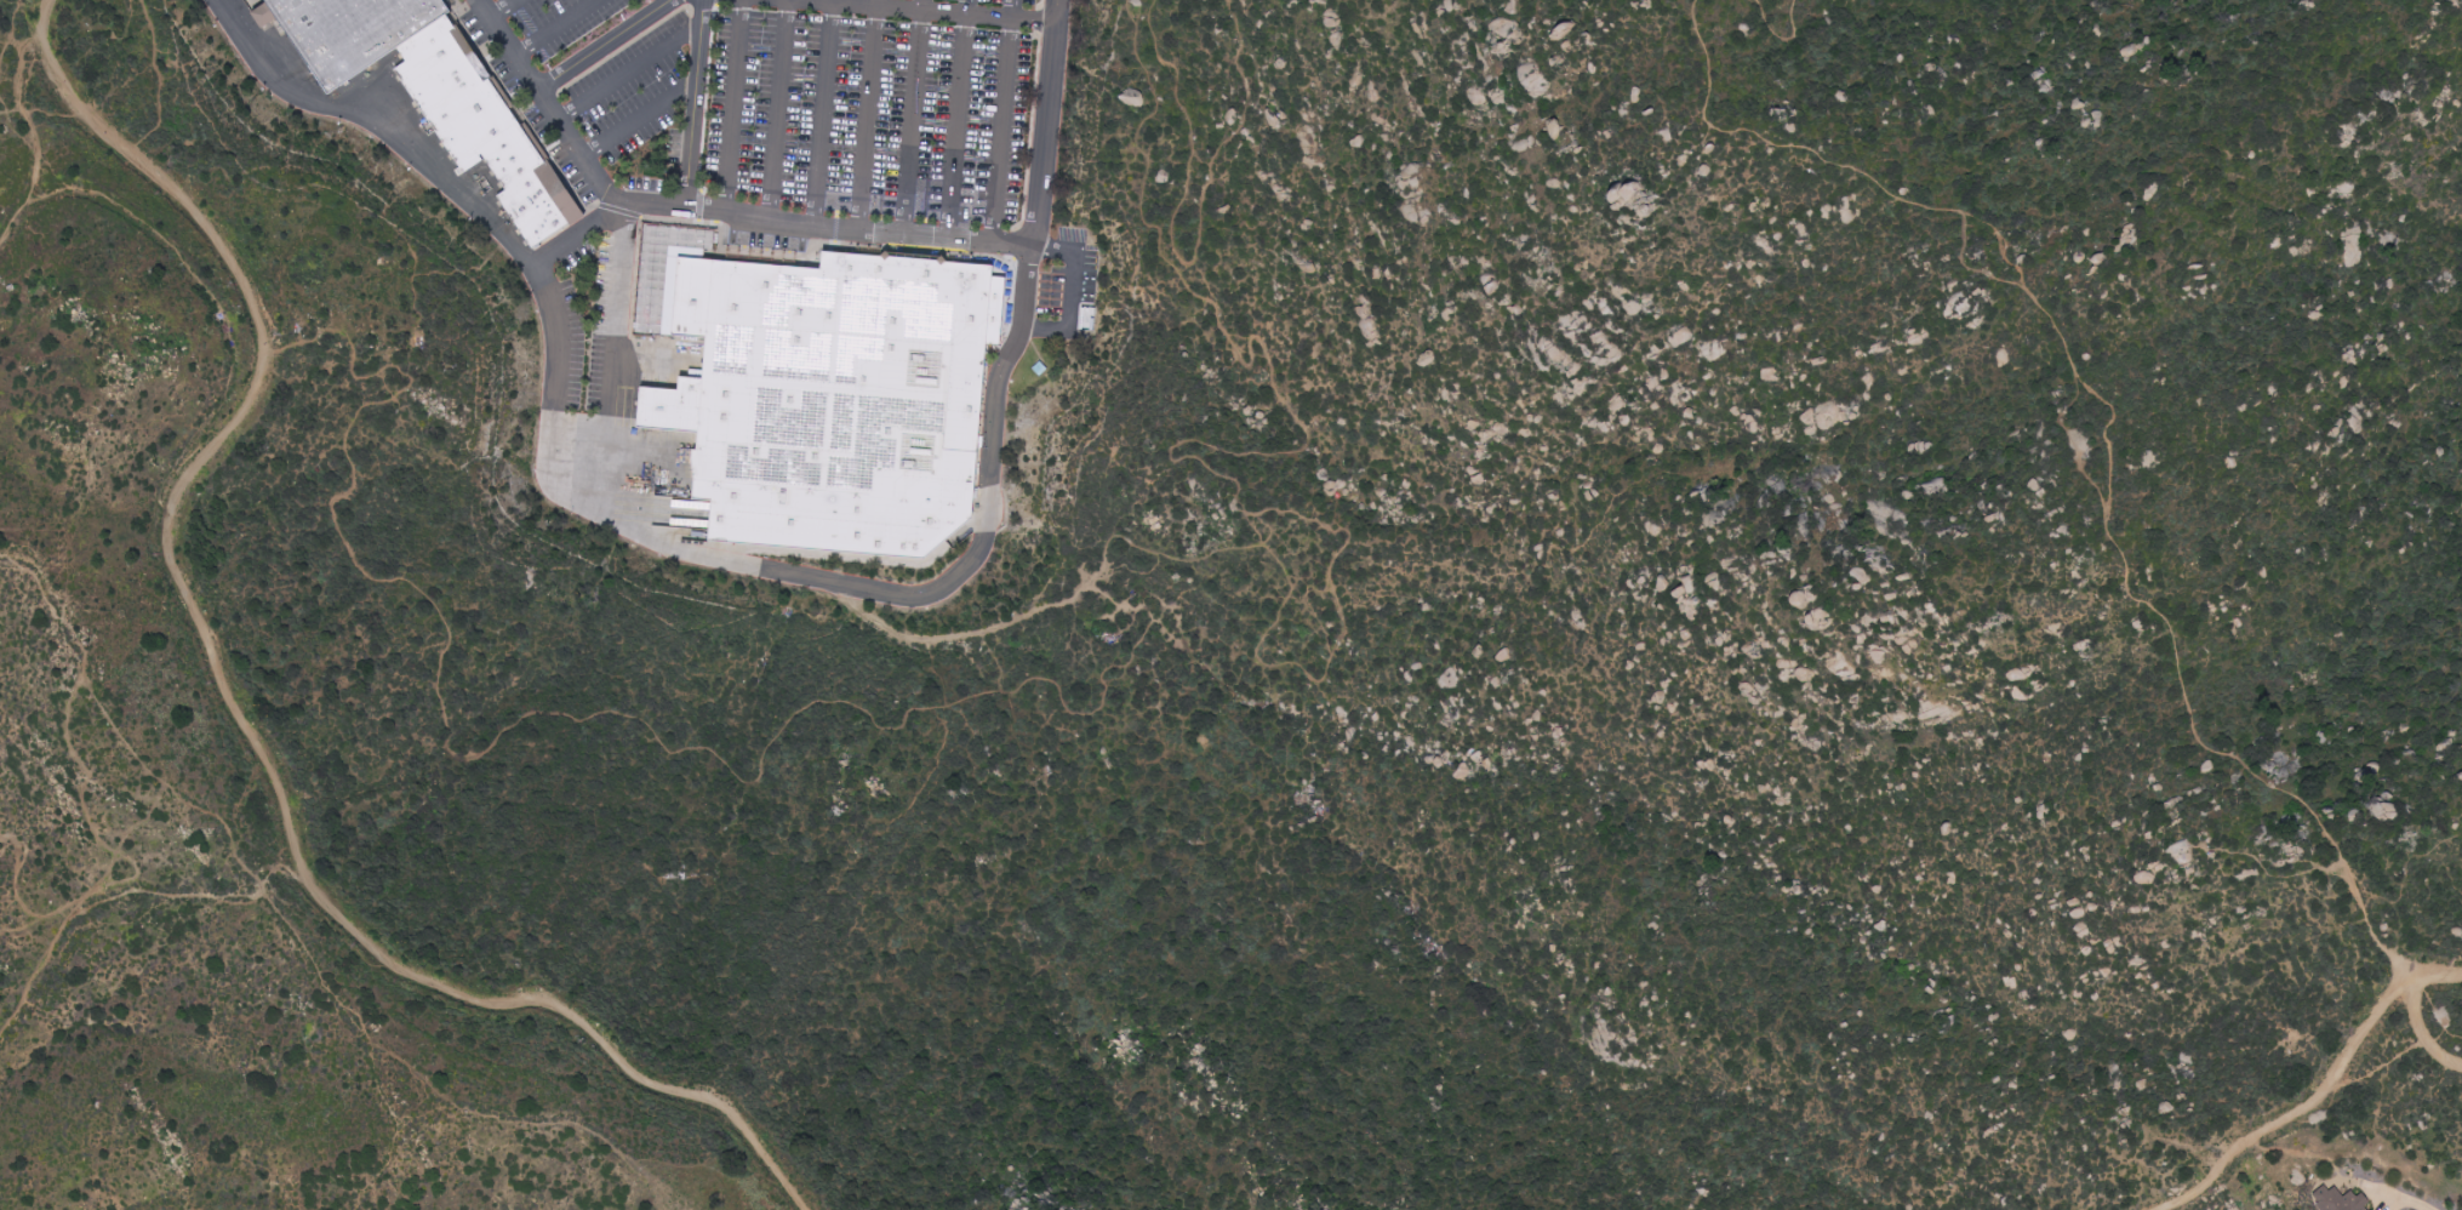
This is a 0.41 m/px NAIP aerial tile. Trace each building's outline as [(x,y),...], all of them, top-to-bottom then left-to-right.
[(258,8),(252,0),(443,0),(452,13),(400,48),(333,97),(279,19),(265,29),(253,12),(258,8)] [(452,13),(585,213),(535,247),(501,195),(510,188),(489,154),(464,170),(396,68),(407,61),(400,48),(452,13)] [(669,245),(662,335),(706,338),(703,369),(691,367),(690,376),(678,375),(676,388),(639,386),(635,427),(697,432),(696,449),(691,449),(691,461),(693,479),(692,498),(710,500),(708,540),(924,558),(971,518),(992,263),(822,250),(819,267),(704,257),(704,247),(669,245)] [(2366,1207),(2370,1202),(2352,1188),(2345,1198),(2324,1182),(2310,1202),(2320,1209),(2369,1209),(2366,1207)]
